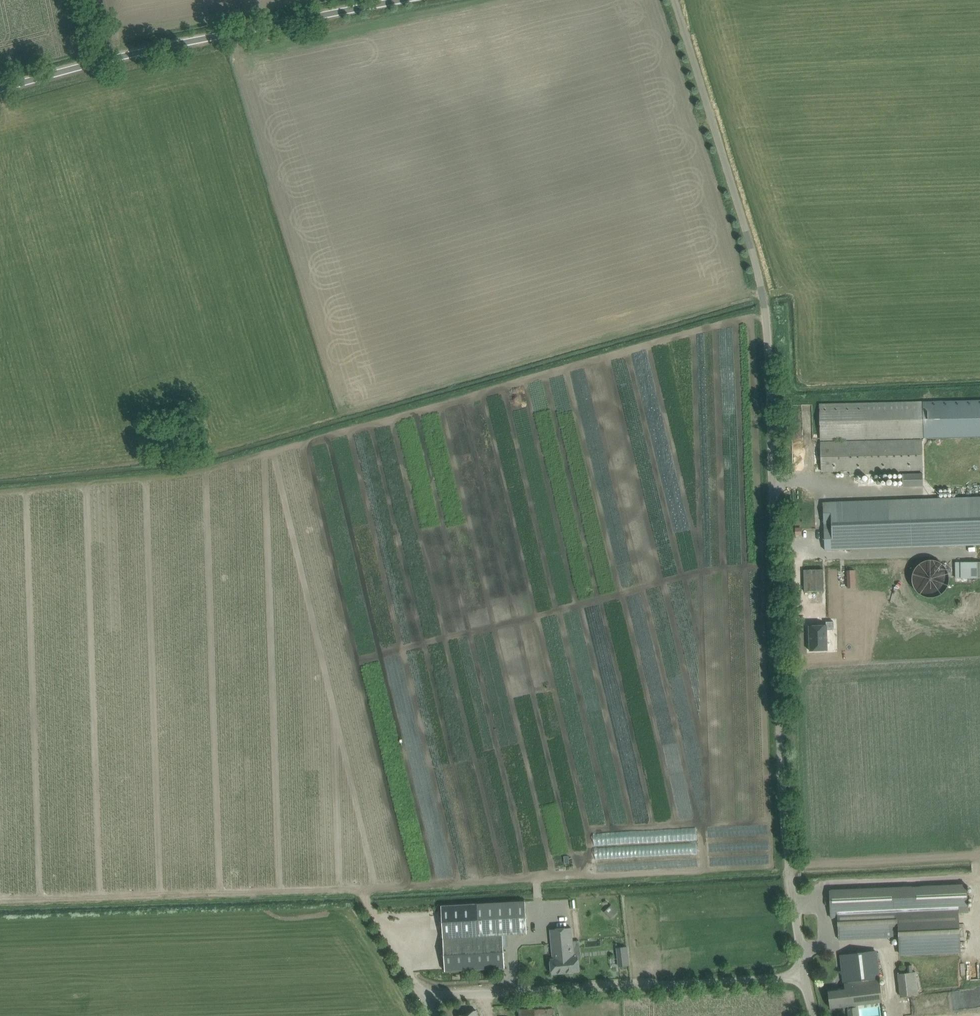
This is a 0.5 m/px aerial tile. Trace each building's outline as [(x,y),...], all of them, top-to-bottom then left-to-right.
[(979,435),(979,401),(820,405),(821,439),(979,435)] [(922,472),(922,462),(922,440),(830,441),(821,441),(822,471),(849,470),(850,474),(922,472)] [(903,487),(923,486),(923,473),(903,473),(903,487)] [(831,502),(823,502),(825,550),(979,544),(979,496),(831,502)] [(906,586),(938,600),(951,570),(919,556),(906,586)] [(955,562),(956,578),(977,578),(977,562),(955,562)] [(810,652),(828,652),(827,635),(834,635),(834,627),(827,627),(809,627),(810,652)] [(967,884),(837,892),(830,892),(831,918),(839,918),(840,939),(850,939),(899,936),(900,956),(961,953),(961,932),(959,913),(968,912),(967,884)] [(527,934),(525,901),(441,906),(443,938),(527,934)] [(613,914),(617,910),(611,905),(607,909),(613,914)] [(551,960),(552,963),(553,973),(579,971),(578,957),(577,957),(577,955),(574,955),(572,928),(551,930),(554,959),(551,960)] [(447,939),(449,962),(449,972),(505,969),(503,936),(447,939)] [(627,946),(617,948),(619,966),(629,965),(627,946)] [(876,951),(851,954),(841,955),(845,987),(828,989),(830,1008),(882,1001),(876,951)] [(916,972),(898,974),(900,996),(919,994),(916,972)] [(847,1006),(847,1015),(858,1015),(858,1006),(847,1006)]
